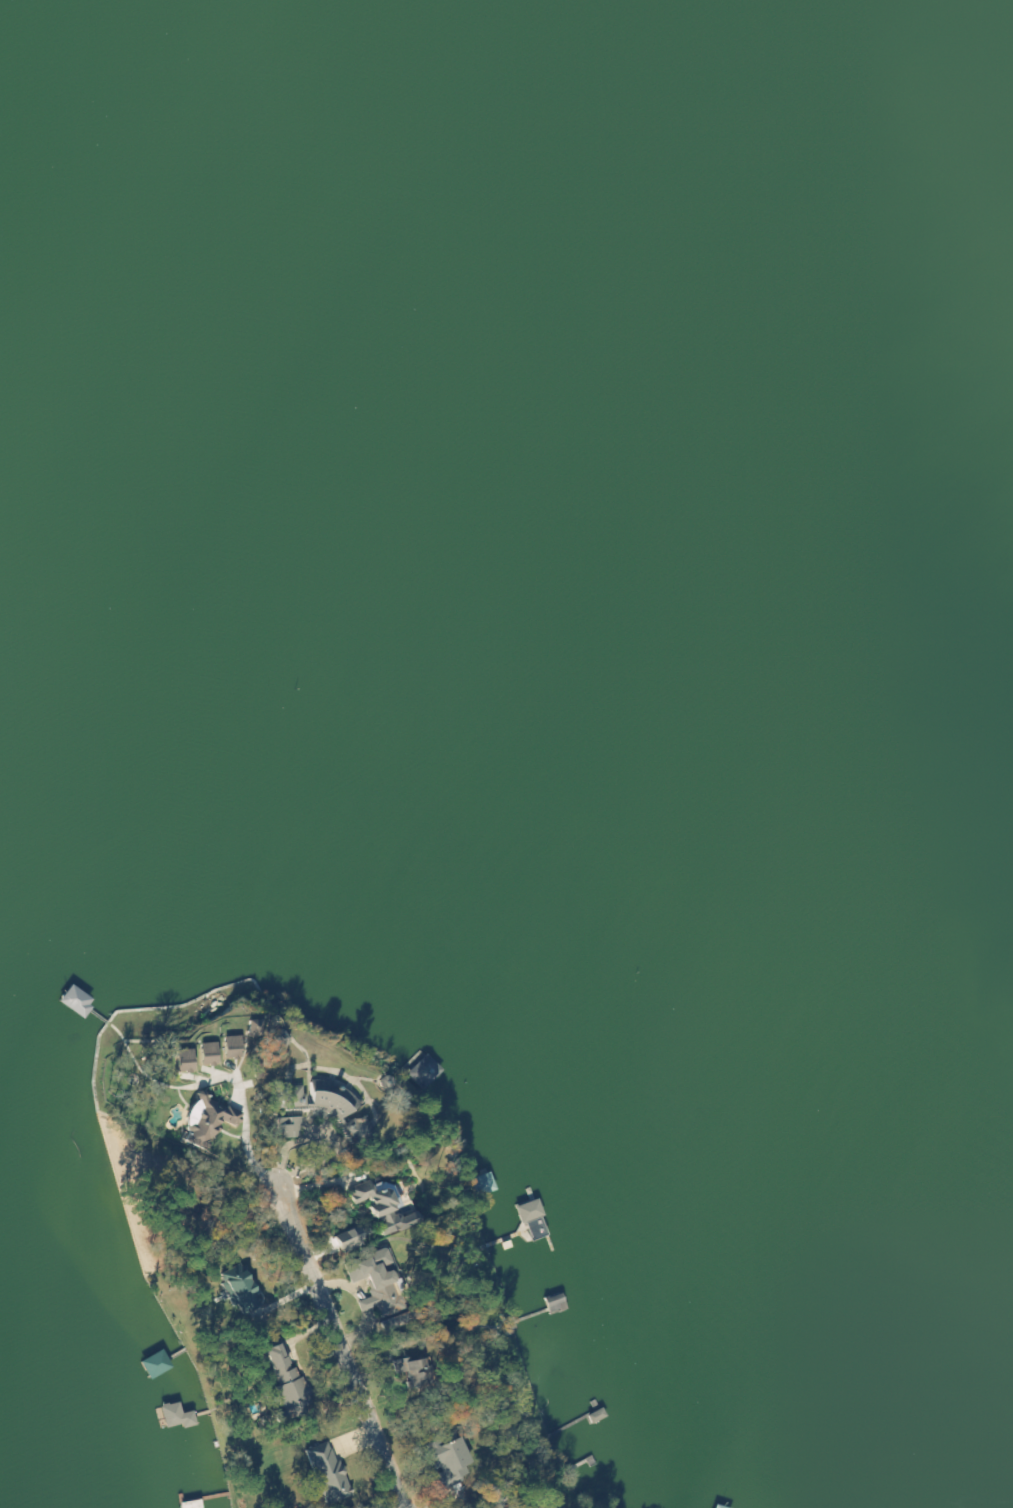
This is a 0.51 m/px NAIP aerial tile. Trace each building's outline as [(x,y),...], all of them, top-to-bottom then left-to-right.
[(403,1074),(420,1091),(439,1072),(423,1055),(403,1074)] [(265,1109),(292,1110),(297,1107),(299,1110),(318,1110),(342,1147),(350,1147),(365,1137),(353,1119),(340,1119),(340,1114),(349,1108),(332,1082),(297,1082),(296,1098),(288,1086),(266,1086),(265,1109)] [(293,1117),(269,1119),(271,1140),(294,1138),(293,1117)] [(466,1180),(472,1198),(491,1191),(485,1173),(466,1180)] [(511,1209),(516,1224),(538,1216),(532,1201),(511,1209)] [(379,1253),(341,1264),(347,1285),(361,1281),(366,1299),(356,1302),(362,1322),(396,1312),(379,1253)] [(229,1310),(253,1303),(242,1269),(218,1276),(229,1310)] [(559,1306),(556,1296),(541,1301),(544,1311),(559,1306)] [(274,1370),(277,1387),(275,1387),(278,1409),(297,1405),(291,1367),(274,1370)] [(192,1425),(190,1412),(177,1414),(175,1404),(157,1407),(161,1431),(192,1425)] [(432,1491),(461,1483),(458,1472),(464,1470),(454,1437),(422,1446),(431,1475),(428,1476),(432,1491)] [(349,1498),(332,1445),(305,1454),(322,1507),(349,1498)]
